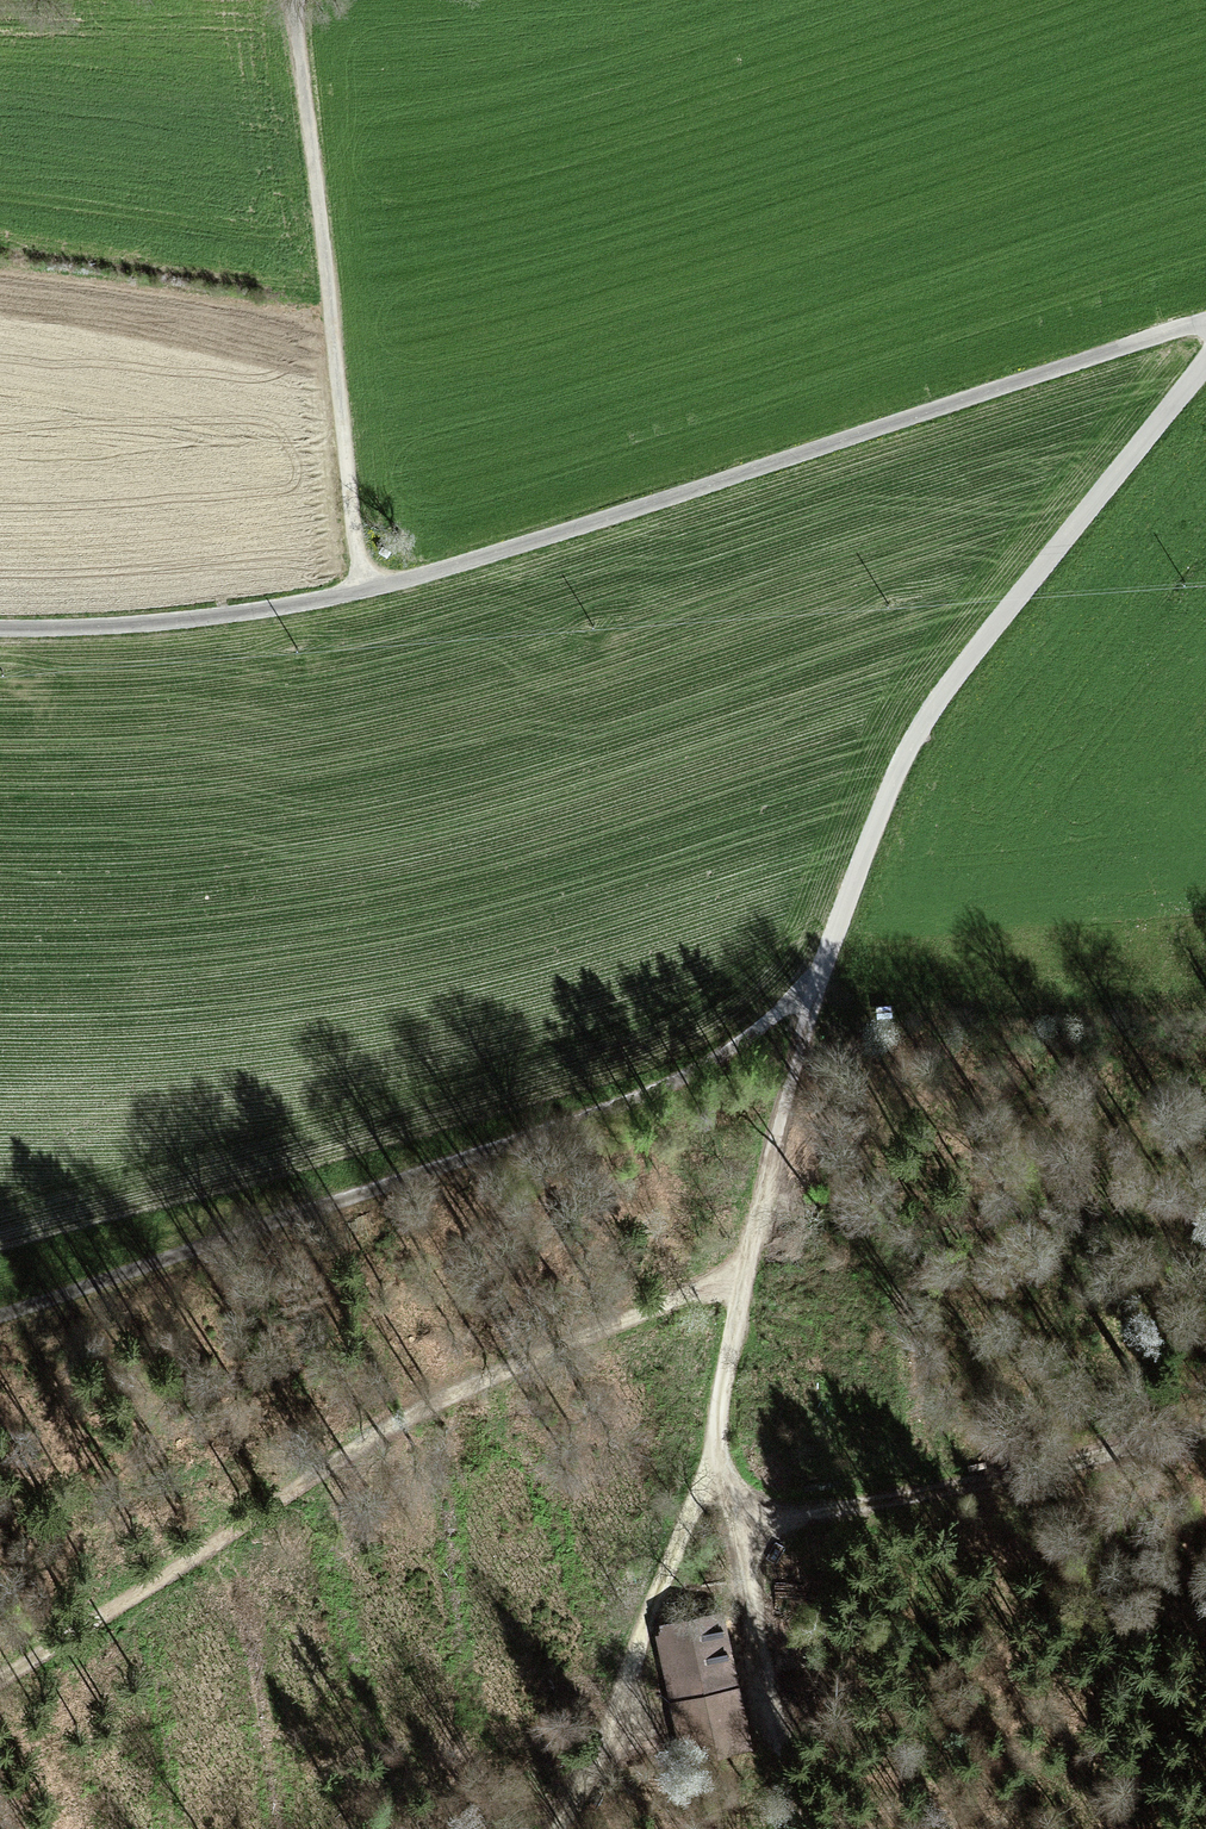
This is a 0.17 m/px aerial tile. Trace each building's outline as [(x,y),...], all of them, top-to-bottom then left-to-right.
[(684,1763),(754,1748),(724,1608),(654,1623),(684,1763)]
